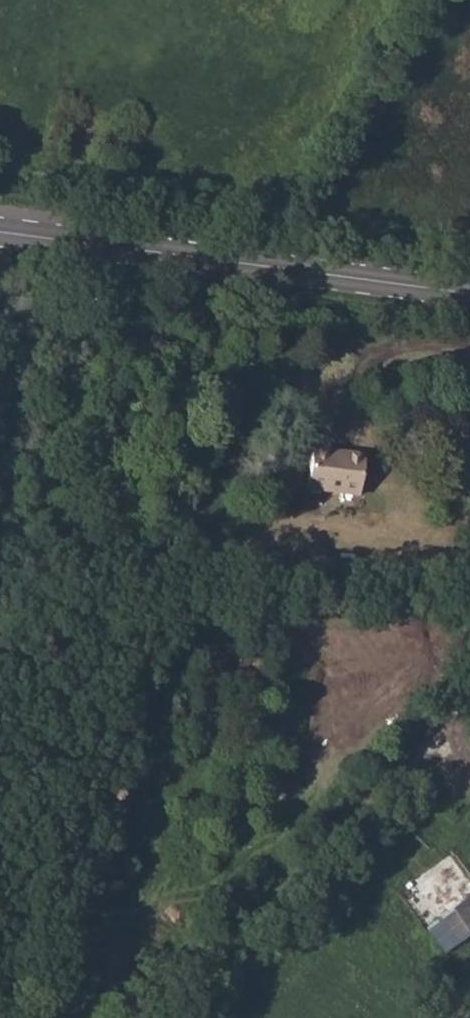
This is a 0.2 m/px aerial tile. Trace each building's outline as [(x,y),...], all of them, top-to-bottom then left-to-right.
[(319,445),(316,487),(366,494),(371,451),(319,445)] [(423,922),(445,952),(469,933),(469,887),(423,922)]
